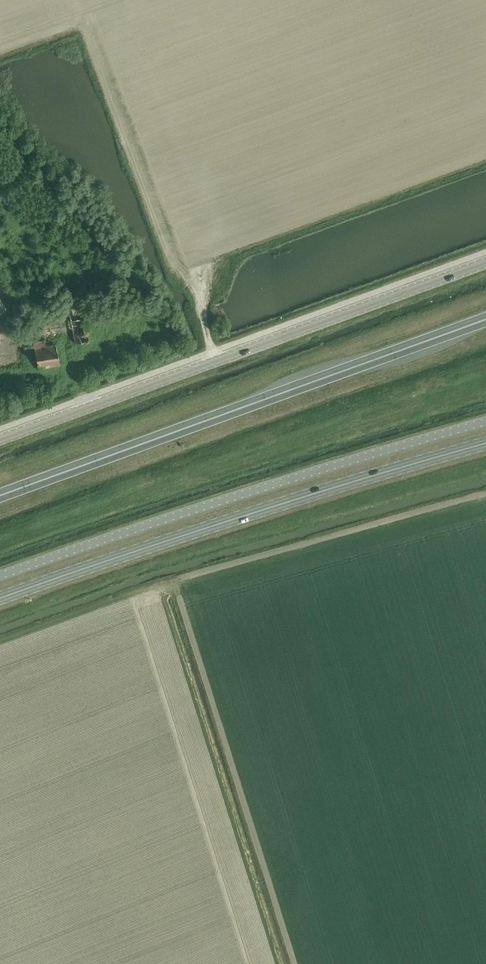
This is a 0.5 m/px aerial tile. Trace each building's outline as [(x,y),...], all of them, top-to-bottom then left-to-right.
[(76,343),(92,339),(82,301),(66,304),(76,343)] [(38,367),(60,363),(55,343),(46,345),(45,340),(33,342),(38,367)]
